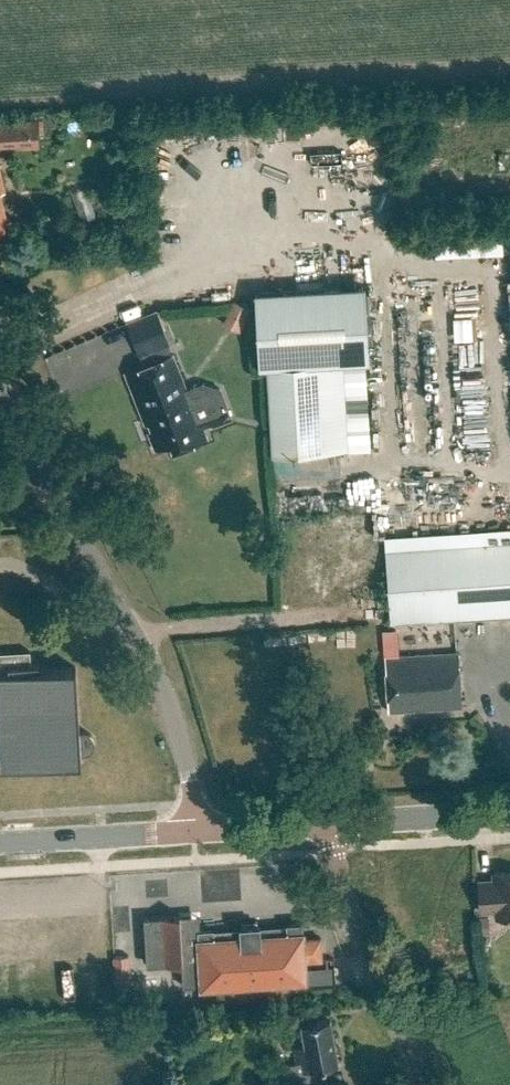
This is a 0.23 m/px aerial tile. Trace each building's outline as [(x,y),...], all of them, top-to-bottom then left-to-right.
[(0,120),(0,148),(40,146),(39,118),(0,120)] [(10,229),(0,180),(0,231),(10,229)] [(365,285),(255,290),(259,366),(269,365),(336,361),(369,359),(365,285)] [(140,356),(169,345),(155,310),(127,322),(140,356)] [(203,428),(213,425),(214,427),(231,420),(226,405),(227,405),(220,387),(203,382),(186,389),(172,355),(125,373),(155,450),(172,443),(175,450),(206,437),(203,428)] [(341,450),(336,361),(269,365),(274,454),(341,450)] [(386,552),(391,625),(509,617),(509,543),(386,552)] [(0,653),(0,767),(80,763),(80,754),(83,754),(86,753),(89,752),(92,749),(93,746),(94,743),(94,740),(93,737),(91,734),(88,732),(85,731),(82,731),(79,731),(76,668),(39,669),(38,663),(31,663),(31,651),(0,653)] [(387,658),(390,711),(460,707),(457,654),(387,658)] [(495,872),(496,880),(480,881),(481,910),(498,909),(498,917),(509,916),(509,871),(495,872)] [(239,924),(240,928),(212,929),(212,927),(193,928),(192,917),(179,918),(179,912),(143,914),(145,962),(180,961),(181,983),(201,982),(201,983),(303,978),(302,961),(321,960),(320,938),(302,938),(301,923),(287,923),(287,926),(259,927),(259,923),(239,924)] [(481,934),(490,934),(489,917),(480,918),(481,934)] [(115,957),(117,983),(131,982),(129,956),(115,957)] [(302,1025),(305,1046),(294,1047),(296,1062),(283,1064),(287,1084),(316,1084),(313,1069),(336,1065),(329,1021),(302,1025)]
